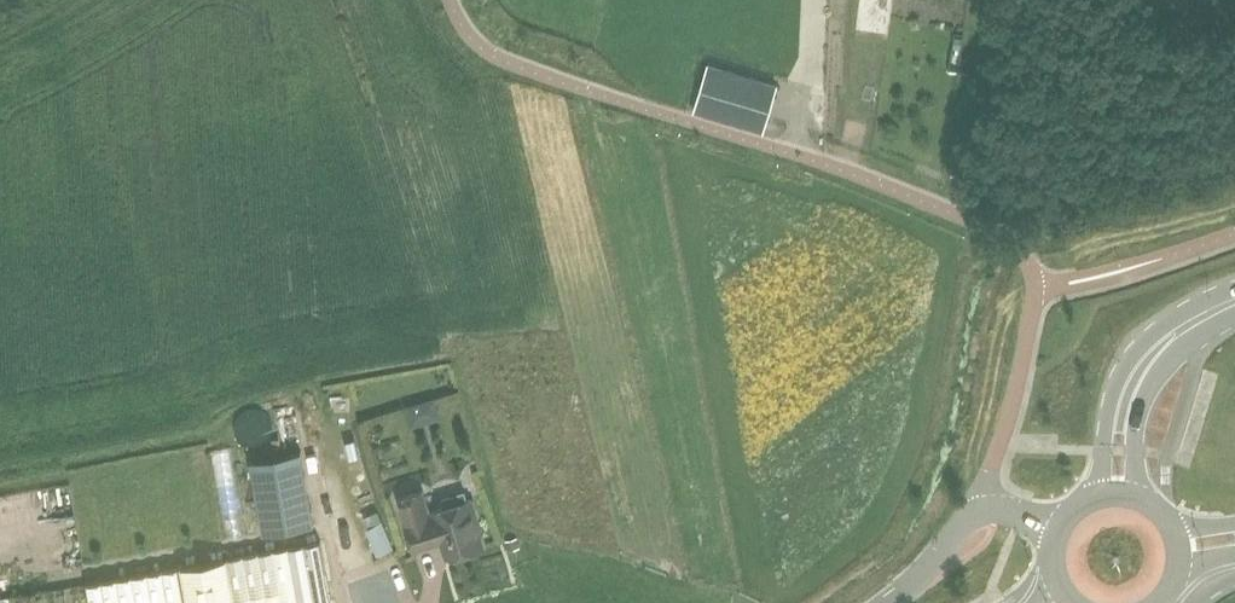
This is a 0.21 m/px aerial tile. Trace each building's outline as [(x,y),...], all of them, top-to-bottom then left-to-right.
[(763,130),(777,81),(706,59),(691,108),(763,130)] [(411,400),(418,420),(445,412),(438,392),(411,400)] [(300,449),(250,457),(263,531),(313,522),(300,449)] [(432,508),(432,510),(428,511),(420,488),(397,496),(405,519),(413,547),(441,539),(446,555),(483,543),(474,515),(476,514),(471,499),(469,499),(469,497),(467,497),(464,490),(441,497),(443,505),(432,508)] [(370,508),(379,545),(396,541),(388,504),(370,508)] [(320,538),(87,577),(91,602),(332,602),(320,538)]
